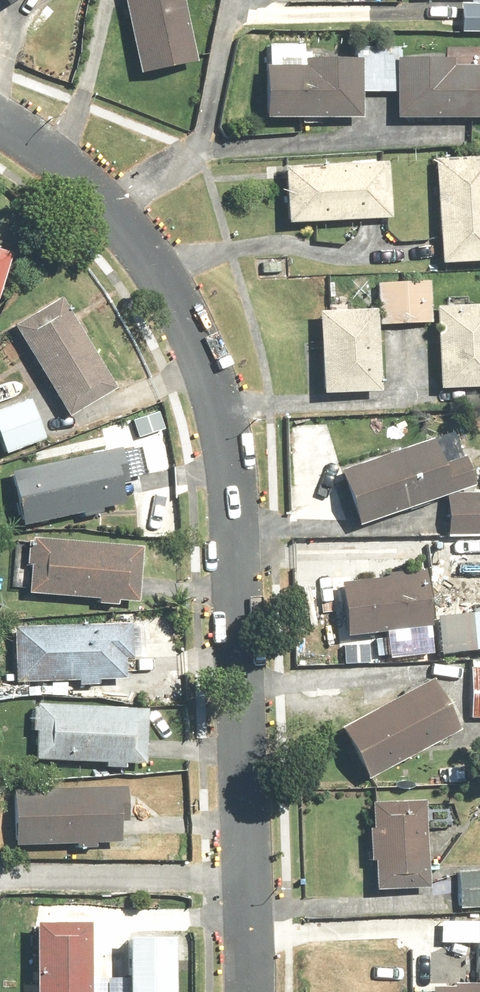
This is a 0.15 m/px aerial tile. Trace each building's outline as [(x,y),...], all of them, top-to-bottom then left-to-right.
[(25,0),(0,0),(0,16),(25,0)] [(132,84),(195,71),(180,0),(114,0),(132,84)] [(355,47),(355,99),(389,99),(389,127),(479,127),(479,67),(404,67),(404,47),(355,47)] [(257,48),(257,130),(350,130),(350,66),(304,66),(304,48),(257,48)] [(432,162),(432,269),(479,269),(479,162),(432,162)] [(385,166),(277,171),(280,232),(387,227),(385,166)] [(10,246),(0,243),(0,280),(10,246)] [(377,284),(376,330),(427,330),(427,285),(377,284)] [(60,304),(8,333),(59,421),(110,392),(60,304)] [(431,309),(430,395),(479,396),(479,309),(431,309)] [(315,315),(315,402),(372,403),(373,316),(315,315)] [(0,413),(0,460),(43,443),(27,402),(0,413)] [(330,480),(350,535),(440,504),(440,540),(479,540),(479,496),(474,496),(474,492),(454,436),(330,480)] [(114,452),(4,481),(18,534),(128,505),(114,452)] [(24,546),(23,602),(133,604),(134,547),(24,546)] [(332,591),(337,643),(426,635),(421,583),(332,591)] [(6,632),(5,691),(126,692),(127,634),(6,632)] [(425,684),(334,738),(364,789),(456,735),(425,684)] [(466,689),(465,723),(479,723),(479,689),(466,689)] [(141,714),(30,712),(29,771),(140,773),(141,714)] [(119,795),(9,793),(9,849),(118,850),(119,795)] [(366,807),(364,898),(424,899),(426,808),(366,807)] [(454,915),(479,915),(479,872),(454,871),(454,915)] [(36,991),(86,991),(85,920),(35,921),(36,991)] [(124,991),(166,991),(165,935),(123,936),(124,991)] [(434,991),(479,991),(479,984),(434,983),(434,991)]
